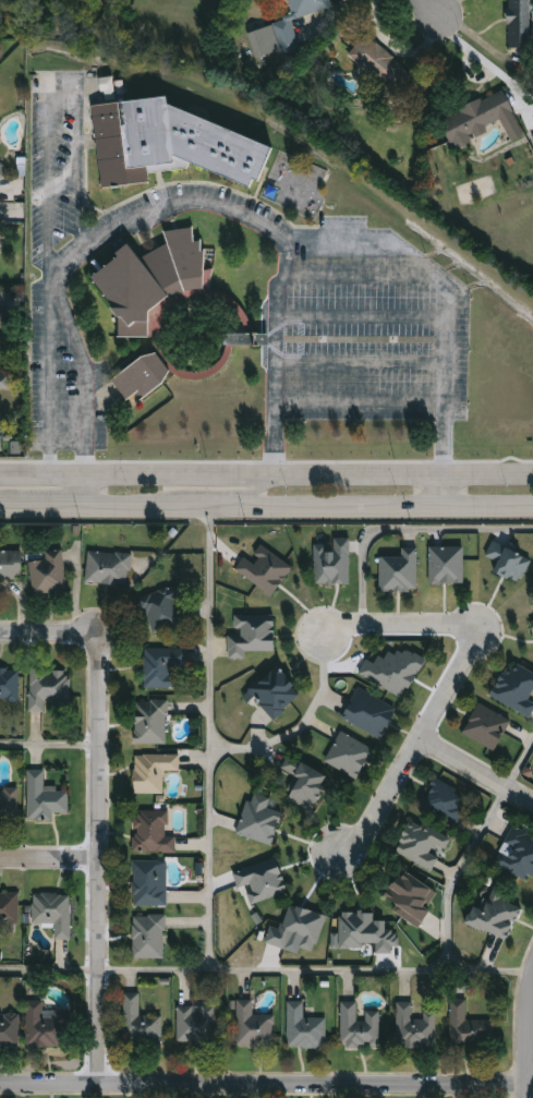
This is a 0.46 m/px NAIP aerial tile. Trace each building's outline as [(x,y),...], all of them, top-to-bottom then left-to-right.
[(333,7),(331,0),(287,0),(292,18),(247,31),(255,58),(280,50),(282,55),(300,49),(291,19),(333,7)] [(508,49),(508,0),(532,0),(532,49),(508,49)] [(413,77),(395,97),(350,55),(368,35),(413,77)] [(523,135),(512,140),(504,119),(469,134),(472,143),(456,149),(441,118),(505,92),(523,135)] [(102,188),(95,106),(168,98),(169,109),(272,145),(258,186),(254,186),(191,166),(190,170),(152,173),(148,184),(102,188)] [(154,337),(120,338),(119,318),(111,300),(92,280),(129,245),(141,257),(167,246),(167,231),(193,230),(197,241),(204,241),(205,268),(208,273),(209,295),(197,295),(165,310),(166,318),(158,325),(159,333),(154,337)] [(9,328),(0,328),(0,305),(10,305),(9,328)] [(256,345),(256,334),(224,334),(224,345),(256,345)] [(128,405),(112,377),(158,352),(173,379),(128,405)] [(10,398),(0,398),(0,374),(10,374),(10,398)] [(350,538),(334,538),(334,552),(326,552),(326,544),(314,544),(314,584),(349,585),(350,538)] [(485,556),(498,562),(493,572),(520,584),(531,558),(492,541),(485,556)] [(235,569),(271,596),(293,568),(261,544),(251,558),(246,554),(235,569)] [(463,583),(463,547),(429,546),(429,583),(463,583)] [(381,557),(402,557),(402,547),(419,547),(419,591),(381,591),(381,557)] [(64,550),(69,592),(34,595),(31,560),(46,559),(45,552),(64,550)] [(23,579),(0,579),(0,551),(23,551),(23,579)] [(132,553),(131,584),(87,583),(88,551),(132,553)] [(143,594),(178,586),(187,624),(153,632),(143,594)] [(274,615),(237,615),(238,635),(228,636),(229,659),(245,658),(245,651),(275,651),(274,615)] [(423,658),(399,647),(396,655),(388,651),(384,659),(378,656),(375,663),(366,659),(358,676),(405,698),(423,658)] [(190,649),(189,667),(178,667),(178,690),(144,689),(145,648),(190,649)] [(508,661),(532,672),(532,717),(492,699),(508,661)] [(275,720),(251,691),(279,666),(303,696),(275,720)] [(21,701),(0,701),(0,669),(21,669),(21,701)] [(72,671),(71,703),(47,702),(47,712),(31,712),(31,669),(72,671)] [(383,739),(342,721),(358,688),(398,707),(383,739)] [(136,745),(136,701),(168,701),(168,745),(136,745)] [(511,719),(477,703),(463,735),(496,750),(511,719)] [(324,761),(357,779),(374,749),(341,731),(324,761)] [(136,756),(180,756),(180,771),(165,771),(165,794),(136,794),(136,756)] [(330,777),(312,812),(287,798),(299,777),(282,770),(290,756),(330,777)] [(29,821),(29,770),(46,770),(46,789),(69,789),(69,812),(53,812),(53,821),(29,821)] [(420,806),(437,779),(473,801),(456,830),(420,806)] [(19,821),(0,821),(0,788),(19,788),(19,821)] [(237,835),(272,845),(282,812),(267,808),(270,798),(250,792),(237,835)] [(177,853),(134,853),(134,810),(167,810),(167,835),(177,835),(177,853)] [(450,837),(435,871),(397,854),(412,820),(450,837)] [(516,828),(532,837),(532,883),(496,862),(516,828)] [(232,872),(238,888),(246,885),(253,903),(288,891),(277,858),(232,872)] [(167,907),(134,907),(134,861),(167,861),(167,907)] [(440,894),(420,927),(383,904),(403,871),(440,894)] [(468,922),(476,900),(487,904),(494,889),(524,900),(508,939),(468,922)] [(20,928),(0,928),(0,893),(21,893),(20,928)] [(72,895),(71,941),(56,940),(56,927),(33,926),(34,894),(72,895)] [(326,915),(289,904),(281,929),(270,926),(265,943),(287,949),(291,936),(301,939),(298,947),(315,952),(326,915)] [(331,949),(364,949),(364,943),(375,943),(375,953),(392,953),(392,946),(397,946),(397,929),(386,929),(386,921),(373,921),(373,913),(340,913),(340,933),(331,933),(331,949)] [(167,960),(134,960),(134,916),(167,916),(167,960)] [(141,994),(141,1016),(162,1016),(162,1046),(124,1046),(124,994),(141,994)] [(495,1022),(494,1048),(451,1048),(451,999),(468,999),(468,1021),(495,1022)] [(237,1001),(255,1001),(255,1014),(274,1014),(274,1048),(237,1048),(237,1001)] [(69,1048),(27,1048),(27,1002),(45,1002),(45,1012),(69,1012),(69,1048)] [(327,1048),(289,1048),(289,1002),(305,1002),(305,1018),(327,1018),(327,1048)] [(380,1049),(342,1049),(342,1002),(359,1002),(359,1015),(380,1015),(380,1049)] [(437,1048),(398,1048),(398,1003),(414,1003),(414,1018),(424,1018),(424,1011),(437,1011),(437,1048)] [(179,1042),(179,1006),(218,1006),(218,1042),(179,1042)] [(20,1049),(0,1049),(0,1016),(20,1016),(20,1049)]
